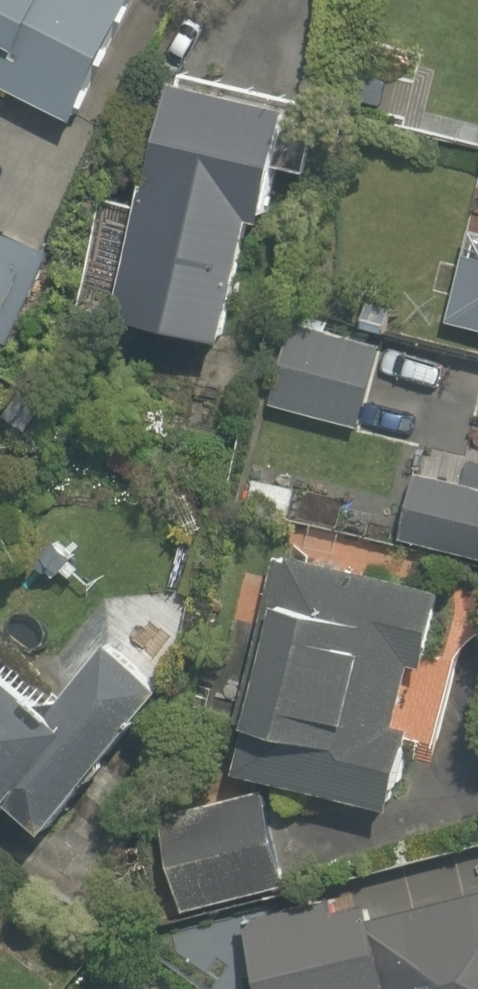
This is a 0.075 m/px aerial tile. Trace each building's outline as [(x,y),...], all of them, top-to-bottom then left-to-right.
[(1,83),(73,119),(131,0),(0,0),(0,86),(1,83)] [(295,92),(173,63),(115,309),(237,338),(295,92)] [(477,327),(477,217),(475,216),(449,319),(477,327)] [(0,225),(0,333),(47,252),(0,225)] [(355,427),(377,345),(294,323),(273,406),(355,427)] [(440,365),(401,503),(477,524),(477,376),(440,365)] [(302,477),(253,472),(247,531),(295,536),(302,477)] [(409,662),(420,664),(437,585),(277,552),(231,776),(391,809),(409,722),(398,719),(409,662)] [(0,648),(0,812),(41,846),(177,680),(112,627),(57,695),(0,648)] [(246,933),(258,988),(477,988),(477,883),(246,933)]
